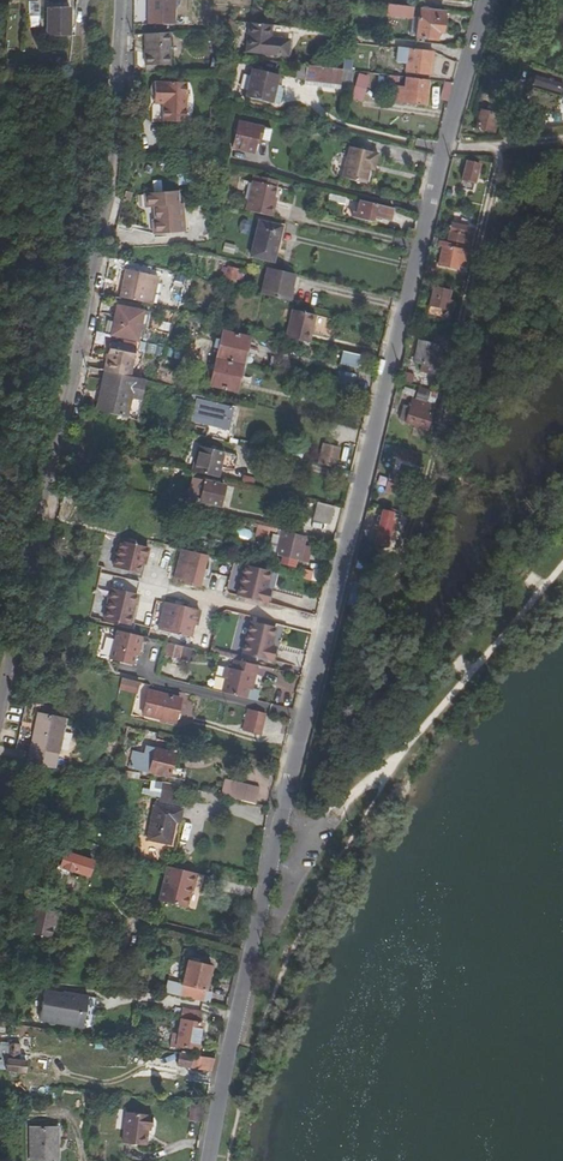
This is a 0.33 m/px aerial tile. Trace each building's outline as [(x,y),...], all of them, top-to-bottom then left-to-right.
[(40,0),(32,0),(32,11),(40,11),(40,0)] [(148,25),(174,25),(175,0),(148,0),(148,25)] [(510,12),(524,15),(526,6),(529,7),(531,0),(513,0),(510,12)] [(49,7),(49,32),(70,33),(71,11),(71,4),(55,4),(55,7),(49,7)] [(384,13),(409,16),(410,7),(385,4),(384,7),(384,13)] [(435,33),(439,33),(442,10),(417,7),(415,27),(408,26),(407,36),(434,39),(435,33)] [(247,54),(288,58),(289,42),(292,43),(293,37),(290,36),(291,29),(271,27),(249,25),(247,54)] [(168,34),(144,35),(145,67),(169,66),(168,34)] [(396,63),(406,64),(405,73),(428,75),(431,55),(431,52),(398,48),(398,51),(396,63)] [(297,78),(341,83),(342,70),(299,65),(297,78)] [(273,103),(279,75),(252,70),(247,97),(273,103)] [(562,91),(562,83),(534,75),(531,83),(562,93),(562,91)] [(393,95),(396,95),(395,102),(428,106),(431,80),(428,80),(406,77),(404,86),(393,85),(393,95)] [(357,103),(363,80),(354,78),(348,101),(357,103)] [(443,81),(439,99),(447,101),(452,83),(443,81)] [(186,84),(155,83),(154,99),(163,99),(163,106),(162,123),(185,124),(186,84)] [(218,109),(209,109),(209,118),(218,118),(218,109)] [(482,111),(478,129),(489,132),(491,123),(495,124),(497,115),(482,111)] [(238,122),(231,149),(251,154),(255,140),(268,142),(271,130),(238,122)] [(379,153),(350,147),(343,177),(367,183),(370,169),(371,165),(376,166),(379,153)] [(479,182),(484,166),(472,163),(468,179),(479,182)] [(277,181),(255,176),(253,183),(276,188),(277,181)] [(274,197),(276,188),(253,183),(251,194),(273,199),(274,197)] [(320,198),(329,200),(331,193),(322,191),(320,198)] [(176,192),(145,195),(146,209),(155,208),(156,221),(153,221),(154,235),(183,233),(181,204),(177,204),(176,192)] [(331,193),(329,200),(346,204),(347,197),(331,193)] [(246,212),(273,218),(276,204),(272,204),(273,199),(251,194),(246,212)] [(357,217),(374,221),(375,214),(390,217),(393,206),(361,200),(357,217)] [(258,222),(250,256),(273,262),(281,228),(258,222)] [(452,223),(449,238),(471,244),(473,234),(469,233),(470,227),(452,223)] [(222,252),(234,254),(235,244),(224,242),(222,252)] [(451,249),(452,245),(441,243),(440,247),(444,248),(440,265),(459,270),(463,252),(451,249)] [(234,284),(237,267),(227,265),(223,282),(234,284)] [(263,296),(287,301),(293,275),(267,268),(260,295),(263,296)] [(117,298),(140,302),(145,275),(123,271),(117,298)] [(148,303),(153,277),(145,275),(140,302),(148,303)] [(447,309),(452,288),(435,285),(430,305),(447,309)] [(499,309),(503,300),(494,296),(489,305),(499,309)] [(109,335),(135,340),(140,310),(115,306),(109,335)] [(286,336),(309,342),(315,316),(293,310),(286,336)] [(219,340),(217,348),(220,348),(218,357),(244,364),(251,337),(225,331),(223,341),(219,340)] [(195,352),(197,342),(188,340),(186,349),(195,352)] [(442,346),(423,341),(418,362),(437,367),(442,346)] [(102,371),(128,377),(133,350),(108,345),(102,371)] [(186,349),(184,358),(193,360),(195,352),(186,349)] [(340,351),(338,363),(358,366),(360,353),(340,351)] [(212,383),(238,390),(244,364),(218,357),(216,367),(212,367),(210,374),(214,375),(212,383)] [(130,399),(139,401),(144,380),(128,377),(102,371),(93,411),(125,418),(130,399)] [(335,387),(351,391),(355,375),(339,371),(335,387)] [(335,387),(333,386),(330,398),(348,403),(351,391),(335,387)] [(139,401),(130,399),(125,418),(135,420),(139,401)] [(214,438),(229,442),(237,408),(199,399),(194,421),(217,427),(214,438)] [(404,411),(402,420),(406,421),(406,423),(414,425),(416,420),(430,424),(433,415),(428,414),(430,405),(412,400),(409,413),(404,411)] [(338,448),(322,444),(318,463),(334,466),(338,448)] [(194,472),(219,478),(224,453),(200,447),(194,472)] [(400,458),(416,462),(418,454),(403,450),(400,458)] [(198,482),(200,476),(190,473),(188,480),(198,482)] [(386,490),(406,495),(410,478),(390,473),(386,490)] [(220,510),(226,485),(206,481),(201,502),(207,503),(207,507),(220,510)] [(314,518),(328,522),(332,505),(318,502),(314,518)] [(394,513),(384,511),(375,547),(389,550),(393,531),(390,531),(394,513)] [(256,524),(254,536),(266,539),(269,527),(256,524)] [(237,527),(234,536),(249,540),(251,531),(237,527)] [(294,561),(298,561),(300,552),(304,537),(280,531),(274,556),(280,557),(278,565),(292,568),(294,561)] [(118,541),(112,568),(137,574),(141,557),(144,558),(147,548),(118,541)] [(182,549),(180,548),(173,578),(186,581),(185,584),(199,587),(201,576),(205,577),(207,569),(203,569),(206,554),(192,551),(182,549)] [(300,552),(298,561),(305,563),(307,554),(300,552)] [(270,570),(245,564),(237,596),(266,603),(269,589),(265,588),(270,570)] [(277,572),(270,570),(265,588),(269,589),(266,603),(270,603),(277,572)] [(506,588),(513,579),(501,570),(494,578),(506,588)] [(138,582),(113,576),(103,619),(128,625),(138,582)] [(163,595),(170,597),(172,591),(165,589),(163,595)] [(172,591),(170,597),(181,600),(182,593),(180,593),(172,591)] [(167,604),(160,630),(192,638),(195,625),(198,626),(202,612),(167,604)] [(275,627),(249,621),(242,653),(272,660),(275,648),(270,647),(275,627)] [(135,647),(137,648),(140,638),(114,632),(107,661),(130,666),(135,647)] [(165,642),(162,655),(188,660),(191,647),(165,642)] [(239,662),(240,658),(210,650),(209,654),(233,660),(239,662)] [(222,693),(245,699),(249,685),(251,685),(256,666),(239,662),(233,660),(231,668),(224,667),(222,677),(225,679),(222,693)] [(120,677),(117,690),(135,694),(138,681),(120,677)] [(173,722),(179,699),(147,691),(142,714),(173,722)] [(242,730),(261,735),(266,713),(247,709),(242,730)] [(26,768),(52,770),(62,718),(38,713),(26,768)] [(132,753),(128,767),(168,777),(173,753),(146,746),(143,755),(132,753)] [(145,780),(143,794),(158,796),(160,781),(145,780)] [(221,795),(231,797),(235,782),(225,780),(221,795)] [(255,803),(259,788),(235,782),(231,797),(255,803)] [(180,807),(178,807),(169,843),(191,849),(197,825),(203,827),(206,814),(204,814),(207,800),(184,794),(180,807)] [(81,854),(78,864),(75,863),(74,866),(77,867),(77,869),(105,877),(109,862),(81,854)] [(164,867),(156,902),(184,908),(189,887),(191,888),(194,874),(164,867)] [(68,889),(73,871),(62,868),(56,886),(68,889)] [(201,876),(194,874),(191,888),(198,889),(201,876)] [(72,925),(75,915),(52,909),(45,933),(66,939),(70,925),(72,925)] [(184,986),(177,985),(175,995),(188,997),(211,1003),(213,993),(208,992),(212,966),(189,961),(184,986)] [(64,993),(46,990),(42,1020),(80,1025),(83,1010),(87,1010),(90,995),(65,991),(64,993)] [(99,996),(90,995),(87,1010),(83,1010),(80,1025),(94,1027),(99,996)] [(186,1005),(179,1045),(200,1049),(205,1023),(202,1022),(203,1011),(199,1007),(186,1005)] [(19,1059),(21,1043),(3,1041),(0,1065),(0,1068),(26,1071),(27,1060),(19,1059)] [(181,1066),(193,1068),(195,1055),(182,1053),(181,1066)] [(195,1055),(193,1068),(214,1073),(217,1059),(195,1055)] [(200,1116),(201,1105),(185,1104),(184,1119),(199,1120),(200,1116)] [(152,1129),(154,1116),(126,1112),(123,1142),(146,1145),(148,1128),(152,1129)] [(68,1145),(64,1145),(64,1128),(42,1128),(42,1160),(67,1160),(68,1145)]
